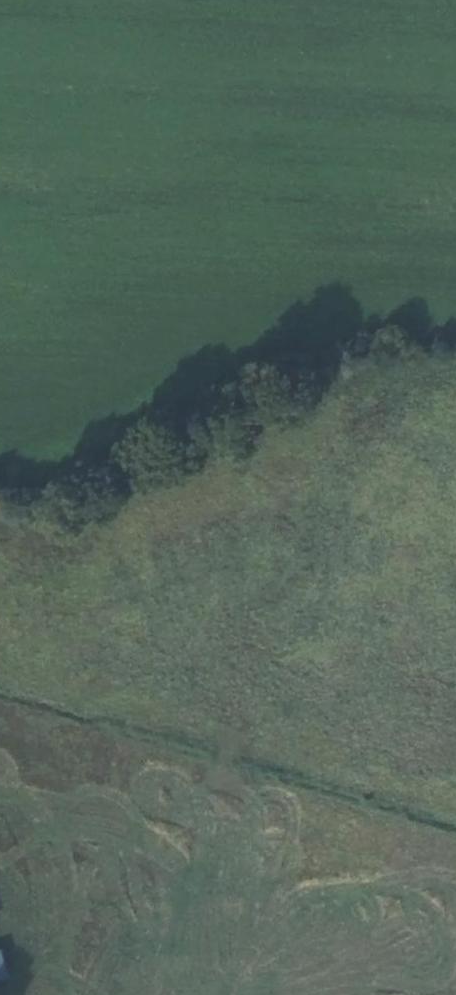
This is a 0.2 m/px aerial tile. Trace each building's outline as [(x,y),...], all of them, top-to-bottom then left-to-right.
[(8,978),(0,950),(0,981),(8,978)]
